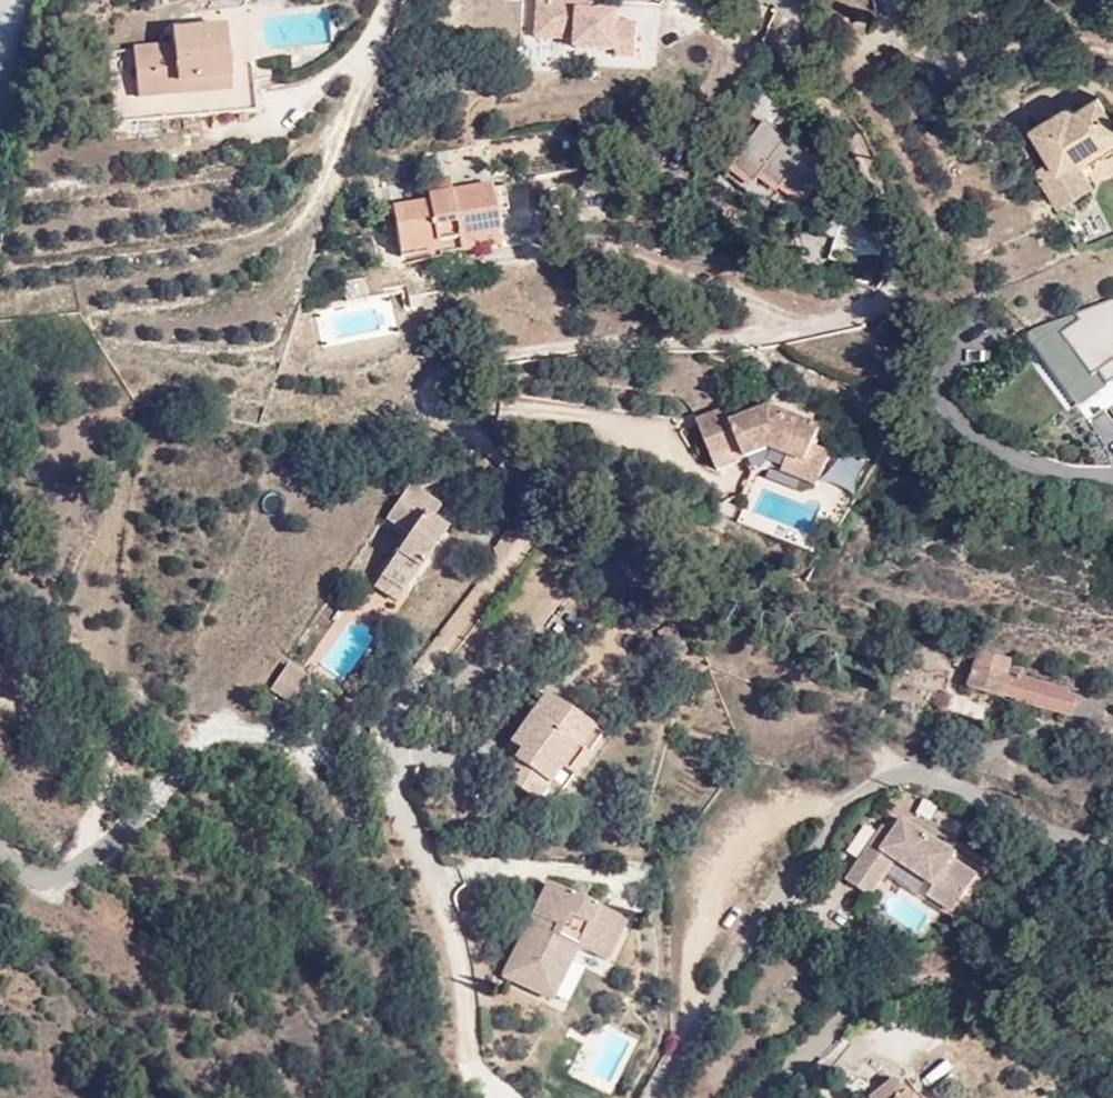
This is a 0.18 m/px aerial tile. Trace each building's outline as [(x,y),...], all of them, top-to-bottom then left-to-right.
[(637,11),(534,1),(531,42),(633,51),(637,11)] [(779,21),(770,21),(764,37),(777,39),(779,21)] [(151,50),(155,101),(247,91),(241,28),(190,33),(191,46),(151,50)] [(1022,86),(1044,118),(1030,127),(1054,164),(1091,139),(1080,122),(1112,100),(1112,91),(1089,55),(1068,68),(1063,61),(1022,86)] [(767,110),(734,154),(752,169),(759,160),(778,174),(781,169),(800,184),(822,155),(804,140),(805,139),(767,110)] [(445,201),(409,206),(415,248),(478,240),(479,250),(516,245),(508,184),(471,190),(469,176),(442,180),(445,201)] [(859,220),(802,229),(806,256),(863,248),(859,220)] [(1112,420),(1112,292),(1027,340),(1077,428),(1108,410),(1112,420)] [(718,395),(694,405),(713,455),(744,445),(751,458),(770,450),(789,459),(806,468),(815,473),(829,436),(813,431),(819,412),(767,389),(724,409),(718,395)] [(830,483),(855,489),(861,464),(836,458),(830,483)] [(806,468),(789,459),(784,471),(800,478),(806,468)] [(463,560),(446,547),(462,523),(446,513),(455,500),(422,478),(412,493),(405,488),(380,524),(404,544),(380,581),(424,612),(463,560)] [(972,681),(968,690),(1094,722),(1099,700),(1011,678),(1015,659),(981,651),(977,667),(965,664),(961,679),(972,681)] [(305,679),(288,697),(304,713),(322,693),(305,679)] [(594,728),(542,693),(507,745),(518,752),(511,763),(518,767),(507,784),(516,790),(537,804),(575,747),(580,750),(594,728)] [(884,826),(846,882),(847,881),(874,900),(898,865),(934,889),(929,897),(954,914),(981,876),(956,859),(959,856),(904,818),(894,833),(884,826)] [(624,923),(550,880),(501,971),(549,1000),(580,947),(604,959),(624,923)] [(909,1093),(908,1094),(895,1079),(872,1097),(913,1097),(909,1093)]
